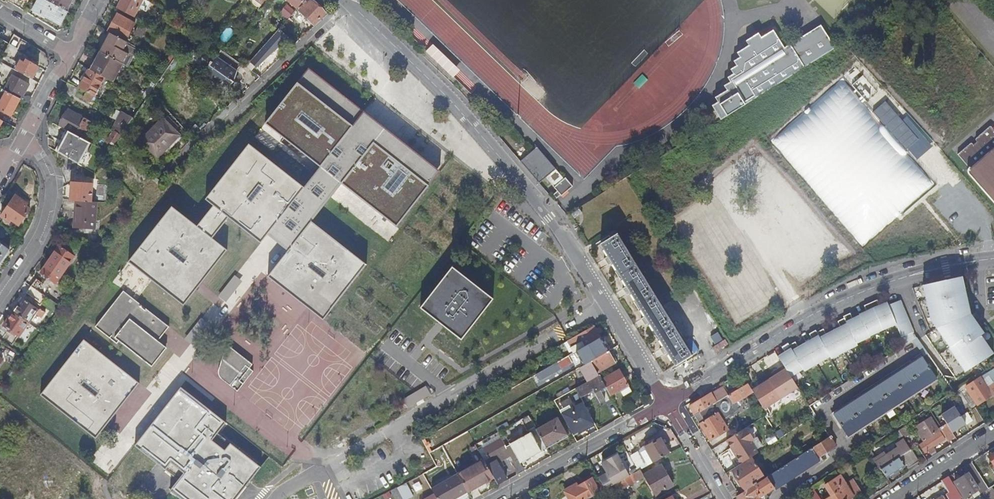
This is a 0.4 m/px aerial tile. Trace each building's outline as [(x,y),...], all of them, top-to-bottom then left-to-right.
[(66,12),(65,11),(49,2),(44,0),(39,0),(33,11),(59,25),(66,12)] [(49,2),(65,11),(71,0),(50,0),(49,2)] [(133,18),(143,0),(122,0),(117,9),(133,18)] [(306,0),(288,0),(298,9),(306,0)] [(299,11),(314,26),(326,14),(312,0),(306,6),(305,5),(299,11)] [(289,2),(281,11),(288,17),(296,8),(289,2)] [(149,11),(160,17),(164,10),(152,4),(149,11)] [(108,32),(125,41),(134,23),(118,14),(108,32)] [(719,116),(832,42),(821,25),(791,44),(785,47),(782,43),(773,30),(761,37),(749,45),(743,49),(745,53),(739,57),(733,61),(736,65),(730,69),(734,73),(736,78),(730,82),(724,85),(727,90),(715,97),(718,102),(712,105),(719,116)] [(414,28),(409,33),(471,93),(476,87),(414,28)] [(749,45),(761,37),(759,33),(746,41),(749,45)] [(101,53),(121,64),(122,64),(127,55),(122,52),(127,43),(110,34),(101,53)] [(788,39),(782,43),(785,47),(791,44),(788,39)] [(835,47),(832,42),(719,116),(721,119),(835,47)] [(745,53),(743,49),(737,53),(739,57),(745,53)] [(229,56),(221,51),(216,57),(216,58),(215,58),(213,60),(206,55),(202,59),(200,69),(211,76),(209,80),(224,90),(233,83),(237,72),(236,71),(240,64),(229,56)] [(91,72),(105,79),(111,82),(121,64),(101,53),(91,72)] [(245,68),(256,75),(265,66),(256,56),(245,68)] [(15,71),(21,74),(31,79),(32,80),(38,68),(20,58),(18,61),(20,62),(15,71)] [(5,69),(11,72),(12,69),(0,63),(0,78),(5,69)] [(79,89),(95,98),(105,79),(91,72),(89,70),(79,89)] [(303,72),(261,125),(315,167),(330,148),(339,155),(366,120),(303,72)] [(727,77),(730,82),(736,78),(734,73),(727,77)] [(11,76),(4,91),(7,92),(20,99),(28,104),(31,98),(28,96),(23,97),(29,85),(28,85),(31,79),(21,74),(18,79),(11,76)] [(933,183),(842,78),(770,140),(861,245),(933,183)] [(67,84),(63,91),(75,97),(79,90),(67,84)] [(7,92),(0,105),(0,112),(11,117),(20,99),(7,92)] [(57,152),(79,165),(91,144),(82,139),(91,123),(68,110),(59,126),(73,133),(75,129),(77,130),(74,135),(64,129),(58,140),(62,143),(57,152)] [(110,130),(120,136),(121,134),(133,118),(122,112),(114,129),(111,128),(110,130)] [(138,139),(156,158),(166,148),(165,146),(177,134),(160,117),(138,139)] [(315,167),(300,188),(264,237),(285,253),(309,222),(338,184),(379,130),(366,120),(339,155),(330,148),(315,167)] [(992,126),(989,127),(976,139),(976,140),(977,142),(974,144),(973,143),(969,144),(958,155),(969,167),(969,168),(968,171),(968,173),(972,178),(993,203),(993,129),(992,126)] [(435,173),(379,130),(338,184),(393,227),(435,173)] [(203,200),(211,207),(225,218),(258,243),(264,237),(300,188),(245,146),(203,200)] [(520,161),(539,183),(556,168),(537,146),(520,161)] [(553,194),(557,198),(561,195),(573,186),(566,177),(554,187),(557,191),(553,194)] [(70,201),(75,202),(90,203),(91,185),(71,183),(70,201)] [(9,223),(11,221),(18,226),(29,210),(25,207),(27,204),(23,201),(22,201),(16,197),(17,196),(16,195),(0,217),(0,218),(1,218),(1,217),(9,223)] [(95,231),(97,203),(90,203),(75,202),(74,229),(95,231)] [(225,218),(211,207),(195,228),(209,239),(225,218)] [(209,239),(195,228),(169,208),(127,262),(182,306),(225,251),(209,239)] [(582,214),(579,208),(571,214),(574,218),(579,215),(580,215),(582,214)] [(364,265),(309,222),(285,253),(266,277),(321,320),(364,265)] [(616,231),(609,235),(610,238),(600,244),(601,245),(602,244),(609,256),(604,259),(608,265),(613,262),(628,286),(623,289),(626,295),(632,292),(646,316),(641,319),(645,325),(650,322),(665,346),(660,349),(664,355),(669,352),(676,364),(675,365),(676,365),(685,359),(687,362),(694,357),(692,355),(691,355),(617,235),(618,234),(616,231)] [(9,250),(0,244),(0,264),(9,250)] [(50,260),(64,271),(74,257),(59,246),(50,260)] [(55,285),(64,271),(50,260),(40,275),(55,285)] [(418,308),(458,340),(490,299),(450,268),(418,308)] [(241,281),(235,276),(219,296),(225,301),(241,281)] [(961,287),(964,289),(962,277),(956,278),(947,280),(948,281),(959,279),(961,287)] [(947,280),(927,285),(924,289),(930,318),(933,320),(935,326),(950,347),(951,347),(955,353),(954,356),(965,372),(993,354),(980,335),(984,333),(971,316),(969,317),(967,314),(966,308),(969,307),(964,289),(961,287),(959,279),(948,281),(947,280)] [(31,288),(46,299),(52,291),(35,280),(31,288)] [(42,305),(46,299),(31,288),(26,294),(42,305)] [(122,292),(94,328),(109,339),(110,337),(141,361),(141,360),(151,367),(165,348),(156,341),(154,339),(159,334),(161,335),(167,327),(157,319),(156,321),(137,307),(139,305),(122,292)] [(13,313),(28,324),(38,310),(33,306),(34,306),(32,304),(29,302),(28,303),(23,299),(13,313)] [(880,306),(878,300),(864,305),(867,312),(868,313),(860,316),(861,317),(854,320),(853,319),(850,314),(844,316),(844,319),(838,321),(841,328),(841,329),(828,336),(827,335),(824,329),(817,333),(816,330),(810,334),(813,340),(814,341),(800,349),(799,348),(796,342),(790,345),(788,343),(782,347),(785,353),(786,354),(779,358),(784,366),(791,377),(803,369),(805,371),(830,356),(831,359),(857,345),(857,343),(870,337),(870,336),(896,324),(905,345),(911,341),(916,337),(901,300),(889,305),(888,304),(881,307),(880,306)] [(18,338),(28,324),(13,313),(3,327),(8,331),(8,332),(11,334),(13,335),(14,334),(18,338)] [(596,330),(594,326),(569,340),(576,352),(601,338),(598,333),(602,331),(600,328),(596,330)] [(841,329),(841,328),(827,335),(828,336),(841,329)] [(917,337),(916,337),(911,341),(922,357),(834,415),(848,436),(884,412),(942,374),(917,337)] [(608,351),(601,338),(576,352),(557,363),(561,369),(580,359),(584,366),(590,362),(608,351)] [(813,340),(799,348),(800,349),(814,341),(813,340)] [(73,421),(80,427),(95,439),(138,384),(84,342),(42,396),(73,421)] [(225,344),(217,370),(216,371),(216,373),(217,375),(218,377),(218,378),(220,379),(232,388),(235,384),(239,387),(251,371),(247,368),(250,364),(225,344)] [(615,363),(608,351),(590,362),(596,374),(615,363)] [(774,376),(753,390),(764,409),(798,388),(791,377),(784,366),(772,373),(774,376)] [(602,380),(600,375),(598,376),(606,391),(607,390),(610,396),(619,390),(623,396),(632,392),(619,370),(602,380)] [(606,391),(598,376),(575,389),(580,398),(594,390),(600,402),(605,399),(602,393),(606,391)] [(989,390),(981,378),(967,387),(978,405),(991,396),(992,397),(993,396),(993,386),(989,390)] [(404,398),(409,406),(432,393),(427,385),(404,398)] [(751,393),(746,385),(728,395),(695,415),(711,440),(728,429),(721,418),(737,408),(734,403),(751,393)] [(723,387),(692,405),(690,406),(691,408),(695,415),(728,395),(723,387)] [(180,498),(236,498),(260,468),(216,434),(224,423),(180,389),(135,447),(178,481),(170,492),(180,498)] [(764,409),(753,390),(752,390),(753,392),(764,410),(764,409)] [(563,402),(561,397),(554,401),(562,416),(571,411),(565,401),(563,402)] [(822,407),(818,400),(809,406),(814,413),(822,407)] [(572,433),(594,422),(584,405),(578,408),(577,407),(572,410),(573,411),(563,417),(572,433)] [(947,424),(952,432),(966,424),(955,407),(942,415),(947,424)] [(540,409),(528,416),(532,423),(544,416),(540,409)] [(528,416),(521,419),(528,431),(534,427),(532,423),(528,416)] [(924,441),(940,431),(931,418),(925,421),(922,423),(915,427),(924,441)] [(536,431),(546,448),(567,436),(566,434),(565,435),(557,420),(536,431)] [(948,441),(955,437),(952,432),(947,424),(941,427),(941,430),(948,441)] [(746,428),(726,441),(740,464),(751,457),(757,453),(750,442),(753,440),(746,428)] [(908,435),(904,428),(899,430),(904,438),(908,435)] [(873,459),(879,470),(911,450),(904,438),(899,430),(897,432),(902,440),(896,444),(898,447),(886,455),(884,452),(873,459)] [(946,439),(941,432),(920,445),(925,453),(928,451),(930,455),(936,451),(934,447),(946,439)] [(510,445),(520,463),(541,451),(531,434),(510,445)] [(739,498),(761,498),(759,494),(773,485),(774,488),(818,459),(818,458),(836,446),(830,436),(829,437),(765,478),(746,491),(739,495),(737,496),(739,498)] [(487,466),(495,479),(497,484),(506,479),(499,467),(505,465),(503,461),(511,456),(513,460),(511,461),(520,477),(526,473),(520,463),(510,445),(505,437),(501,439),(508,452),(495,459),(496,460),(487,466)] [(648,466),(669,454),(661,438),(646,446),(647,449),(641,453),(648,466)] [(491,461),(495,459),(508,452),(501,439),(484,449),(491,461)] [(918,462),(911,450),(879,470),(889,485),(891,483),(887,477),(891,474),(893,478),(900,474),(898,470),(904,466),(906,469),(918,462)] [(607,473),(599,478),(605,490),(614,484),(629,476),(617,454),(605,461),(607,464),(603,466),(607,473)] [(740,464),(732,470),(746,491),(765,478),(751,457),(740,464)] [(972,462),(989,489),(991,487),(993,485),(993,482),(979,458),(972,462)] [(484,460),(458,475),(469,494),(495,479),(487,466),(484,460)] [(661,465),(644,475),(655,496),(673,485),(661,465)] [(640,470),(638,471),(629,476),(614,484),(618,491),(632,483),(632,482),(643,476),(640,470)] [(967,474),(955,482),(965,498),(978,490),(967,474)] [(432,489),(436,497),(437,498),(460,498),(469,494),(458,475),(457,475),(432,489)] [(861,491),(854,479),(846,484),(840,475),(825,486),(832,496),(827,498),(849,498),(861,491)] [(942,481),(954,498),(956,498),(961,496),(948,477),(942,481)] [(568,498),(588,498),(599,493),(591,479),(577,486),(578,487),(572,490),(571,487),(564,491),(568,498)] [(397,487),(390,491),(394,498),(403,498),(397,487)] [(812,498),(820,498),(812,487),(807,490),(812,498)] [(989,489),(982,493),(986,498),(987,498),(993,494),(993,492),(991,487),(989,489)]
